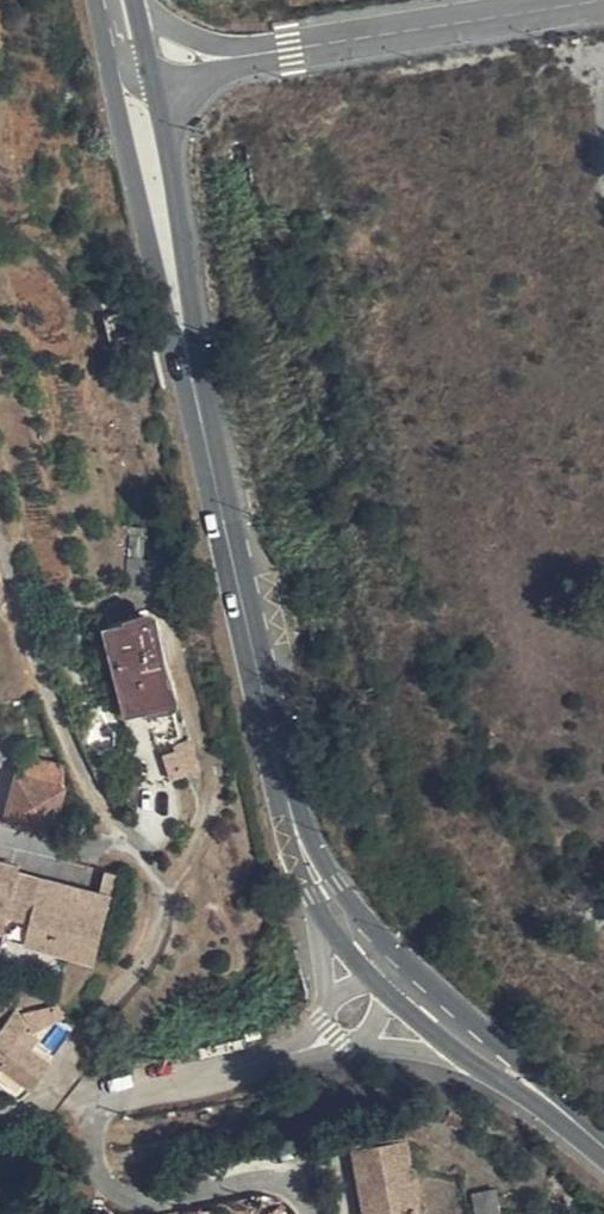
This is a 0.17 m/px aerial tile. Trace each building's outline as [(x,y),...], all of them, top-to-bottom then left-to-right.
[(128,556),(141,558),(143,539),(140,539),(141,536),(143,536),(143,527),(133,526),(128,556)] [(151,618),(109,628),(129,710),(171,699),(151,618)] [(176,744),(177,748),(185,772),(200,768),(192,739),(176,744)] [(185,772),(177,748),(165,752),(173,778),(187,774),(185,772)] [(64,766),(24,756),(7,820),(52,832),(64,789),(64,766)] [(0,862),(0,912),(5,913),(9,900),(16,872),(18,867),(0,862)] [(38,878),(16,872),(9,900),(24,904),(20,917),(27,919),(38,878)] [(97,894),(38,878),(27,919),(24,931),(56,940),(57,934),(95,944),(114,875),(103,872),(97,894)] [(24,904),(9,900),(5,913),(20,917),(24,904)] [(56,940),(24,931),(21,942),(91,961),(95,944),(57,934),(56,940)] [(64,1016),(54,1004),(21,1011),(31,1033),(51,1022),(65,1033),(73,1024),(64,1016)] [(15,1037),(24,1033),(16,1015),(3,1029),(6,1031),(0,1039),(0,1064),(33,1088),(51,1062),(15,1037)] [(247,1042),(261,1039),(259,1032),(246,1035),(247,1042)] [(452,1109),(446,1120),(458,1126),(464,1115),(452,1109)] [(365,1191),(369,1213),(396,1213),(420,1210),(407,1136),(357,1144),(361,1168),(369,1167),(373,1190),(365,1191)] [(369,1167),(361,1168),(365,1191),(373,1190),(369,1167)] [(474,1194),(477,1213),(499,1213),(502,1213),(497,1188),(474,1194)]
